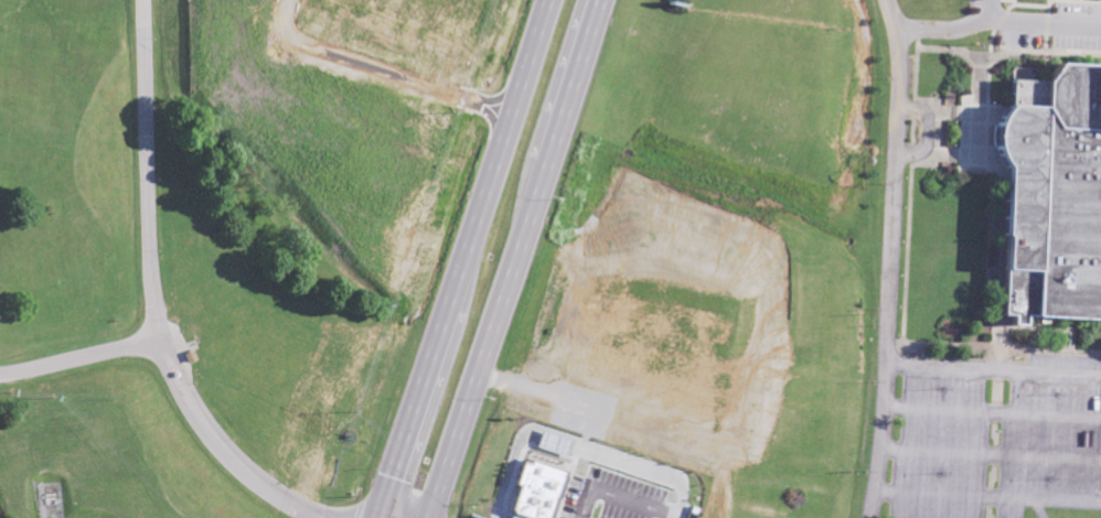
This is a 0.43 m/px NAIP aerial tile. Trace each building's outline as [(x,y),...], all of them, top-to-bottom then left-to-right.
[(1069,57),(1100,60),(1100,317),(1035,314),(1033,323),(1017,324),(1018,313),(1005,311),(1016,165),(1004,149),(1004,125),(1016,102),(1012,65),(1047,65),(1058,68),(1069,57)]
